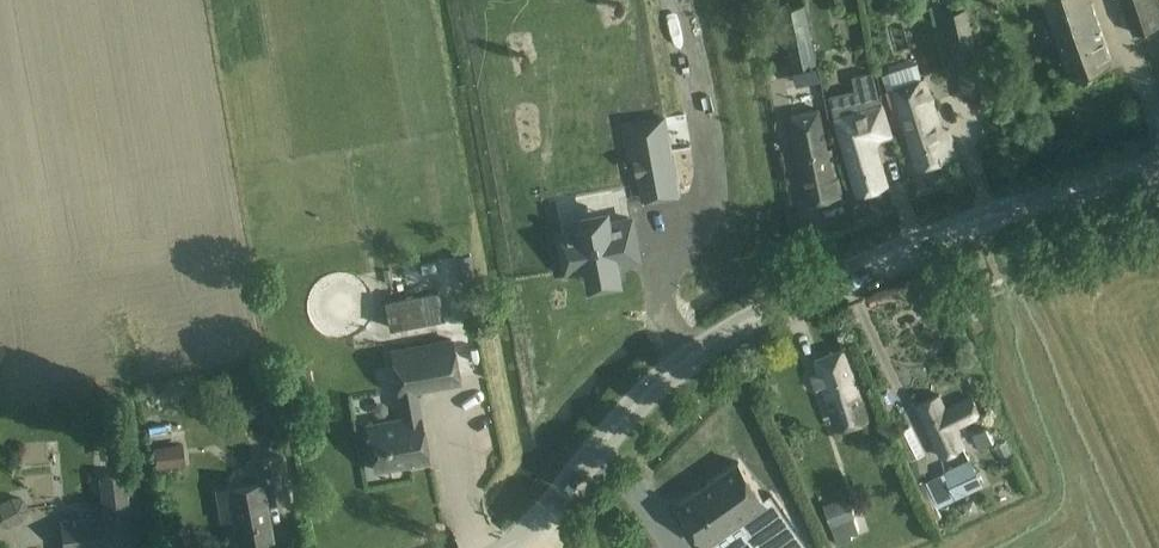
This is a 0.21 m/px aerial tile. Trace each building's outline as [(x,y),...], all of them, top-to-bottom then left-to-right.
[(1050,16),(1057,33),(1063,53),(1070,75),(1071,75),(1072,76),(1113,62),(1091,0),(1045,0),(1050,16)] [(1134,32),(1158,24),(1158,0),(1124,0),(1134,32)] [(817,62),(805,4),(780,9),(792,68),(817,62)] [(966,8),(944,13),(947,22),(958,70),(980,65),(966,8)] [(917,167),(957,155),(949,129),(942,131),(926,78),(888,89),(896,114),(900,112),(917,167)] [(857,193),(888,184),(874,139),(891,133),(882,103),(853,112),(835,117),(840,136),(857,193)] [(798,156),(807,202),(841,195),(832,149),(826,150),(817,109),(791,114),(800,155),(798,156)] [(587,231),(573,235),(585,283),(610,277),(614,290),(614,292),(648,283),(645,268),(671,262),(659,213),(597,229),(587,231)] [(385,300),(390,329),(445,319),(439,290),(385,300)] [(376,470),(377,469),(376,466),(408,460),(408,464),(428,460),(420,416),(421,416),(416,389),(459,381),(451,336),(392,347),(399,384),(395,385),(400,415),(367,421),(376,470)] [(819,373),(812,375),(816,388),(823,386),(829,401),(837,429),(854,423),(871,418),(862,389),(856,371),(848,349),(815,360),(819,373)] [(940,459),(963,449),(955,431),(981,418),(972,397),(946,409),(940,394),(917,404),(940,459)] [(912,425),(897,432),(909,454),(926,452),(912,425)] [(1005,441),(995,446),(1004,462),(1014,457),(1005,441)] [(262,483),(218,491),(221,507),(232,505),(239,543),(272,537),(265,499),(289,495),(281,454),(257,458),(262,483)] [(940,505),(984,485),(971,458),(928,480),(940,505)] [(680,504),(711,547),(736,547),(748,539),(755,547),(809,547),(771,494),(764,499),(739,463),(680,504)] [(125,473),(100,476),(102,497),(104,518),(130,515),(128,494),(125,473)] [(924,480),(914,484),(931,519),(941,514),(924,480)] [(9,526),(23,520),(30,508),(24,497),(12,496),(0,501),(0,526),(9,526)] [(850,501),(820,514),(824,526),(855,512),(850,501)] [(860,532),(854,515),(830,524),(837,545),(854,540),(852,535),(860,532)] [(83,547),(100,545),(97,516),(61,520),(64,545),(60,546),(60,547),(84,547),(83,547)]
